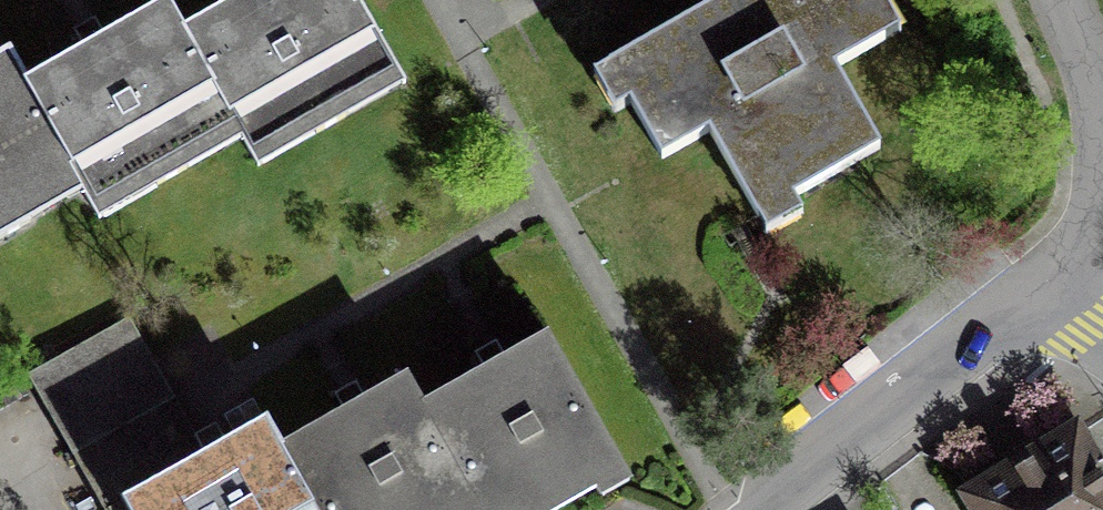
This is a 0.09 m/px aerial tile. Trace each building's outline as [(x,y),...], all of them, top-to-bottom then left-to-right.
[(234,122),(251,151),(308,119),(316,133),(345,117),(337,102),(394,69),(355,0),(236,0),(182,30),(234,122)] [(611,68),(662,157),(709,131),(758,216),(877,148),(832,69),(882,40),(859,0),(713,0),(718,8),(611,68)] [(166,1),(23,83),(75,174),(92,203),(148,171),(156,186),(185,169),(177,155),(234,122),(182,30),(166,1)] [(23,83),(7,54),(0,58),(0,236),(27,221),(18,207),(75,174),(23,83)] [(123,500),(205,454),(128,319),(37,370),(102,484),(114,505),(123,500)] [(479,509),(555,509),(623,471),(546,336),(421,407),(479,509)] [(315,509),(479,509),(421,407),(405,378),(281,449),(315,509)] [(281,449),(265,420),(205,454),(123,500),(129,509),(315,509),(281,449)] [(1074,435),(973,497),(981,509),(1102,509),(1102,482),(1074,435)]
